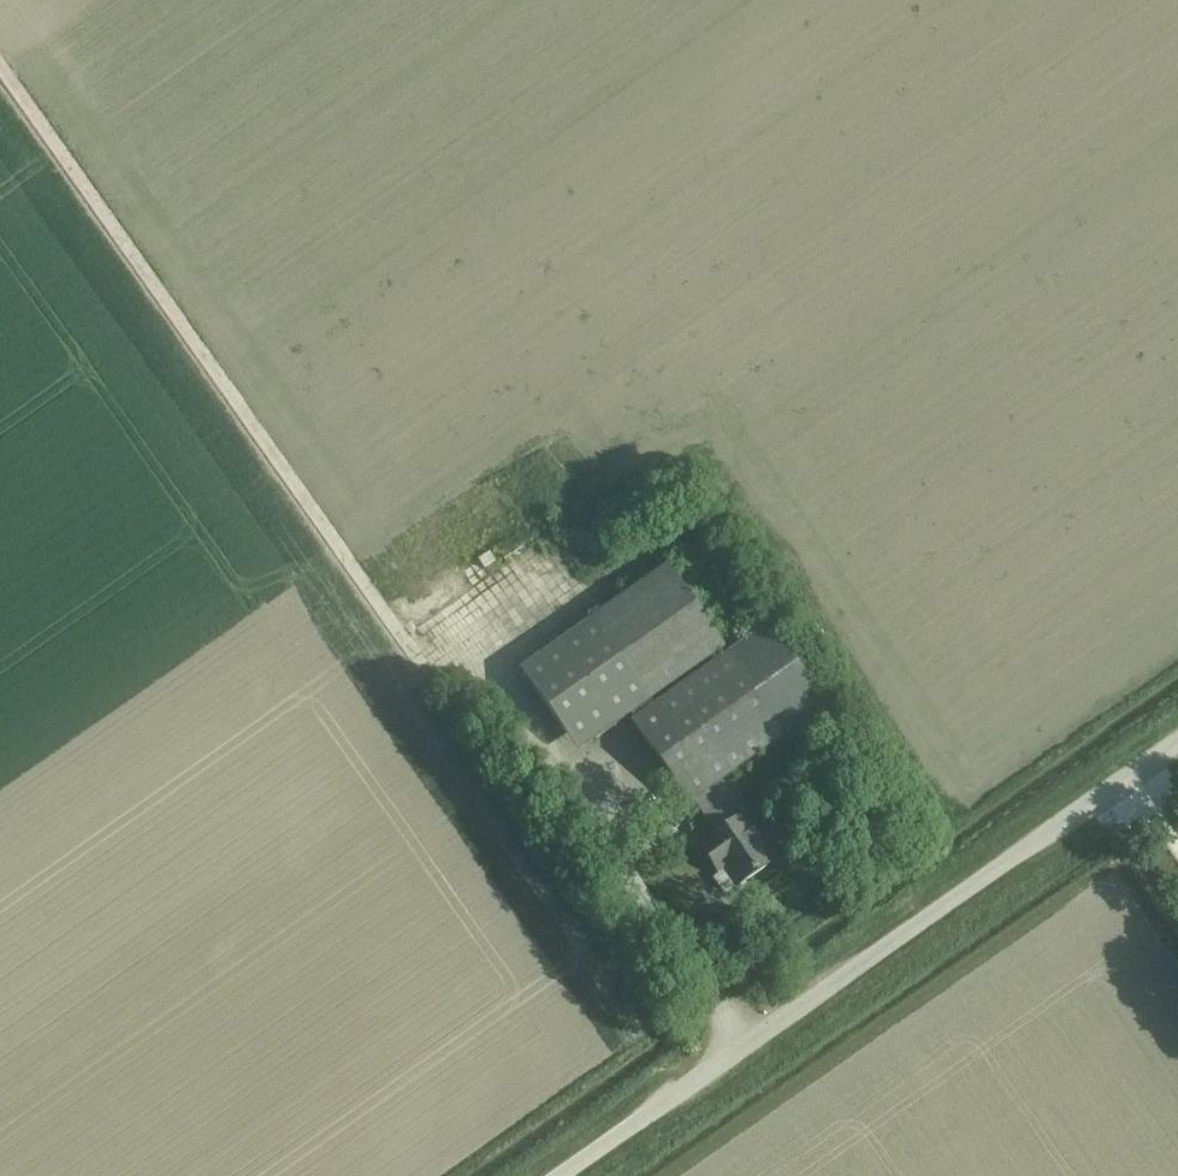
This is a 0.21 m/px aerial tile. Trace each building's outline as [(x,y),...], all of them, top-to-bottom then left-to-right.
[(685,587),(694,581),(678,555),(669,560),(685,587)] [(648,702),(721,651),(663,568),(590,619),(538,656),(532,688),(565,733),(596,739),(648,702)] [(579,605),(598,592),(591,581),(572,593),(579,605)] [(786,735),(822,710),(764,627),(634,719),(692,802),(693,801),(723,780),(786,735)] [(723,780),(693,801),(710,825),(711,825),(711,826),(712,825),(713,825),(719,834),(700,846),(718,872),(724,868),(736,886),(774,860),(761,842),(763,840),(746,816),(747,815),(723,780)] [(714,868),(702,875),(713,894),(725,888),(714,868)]
